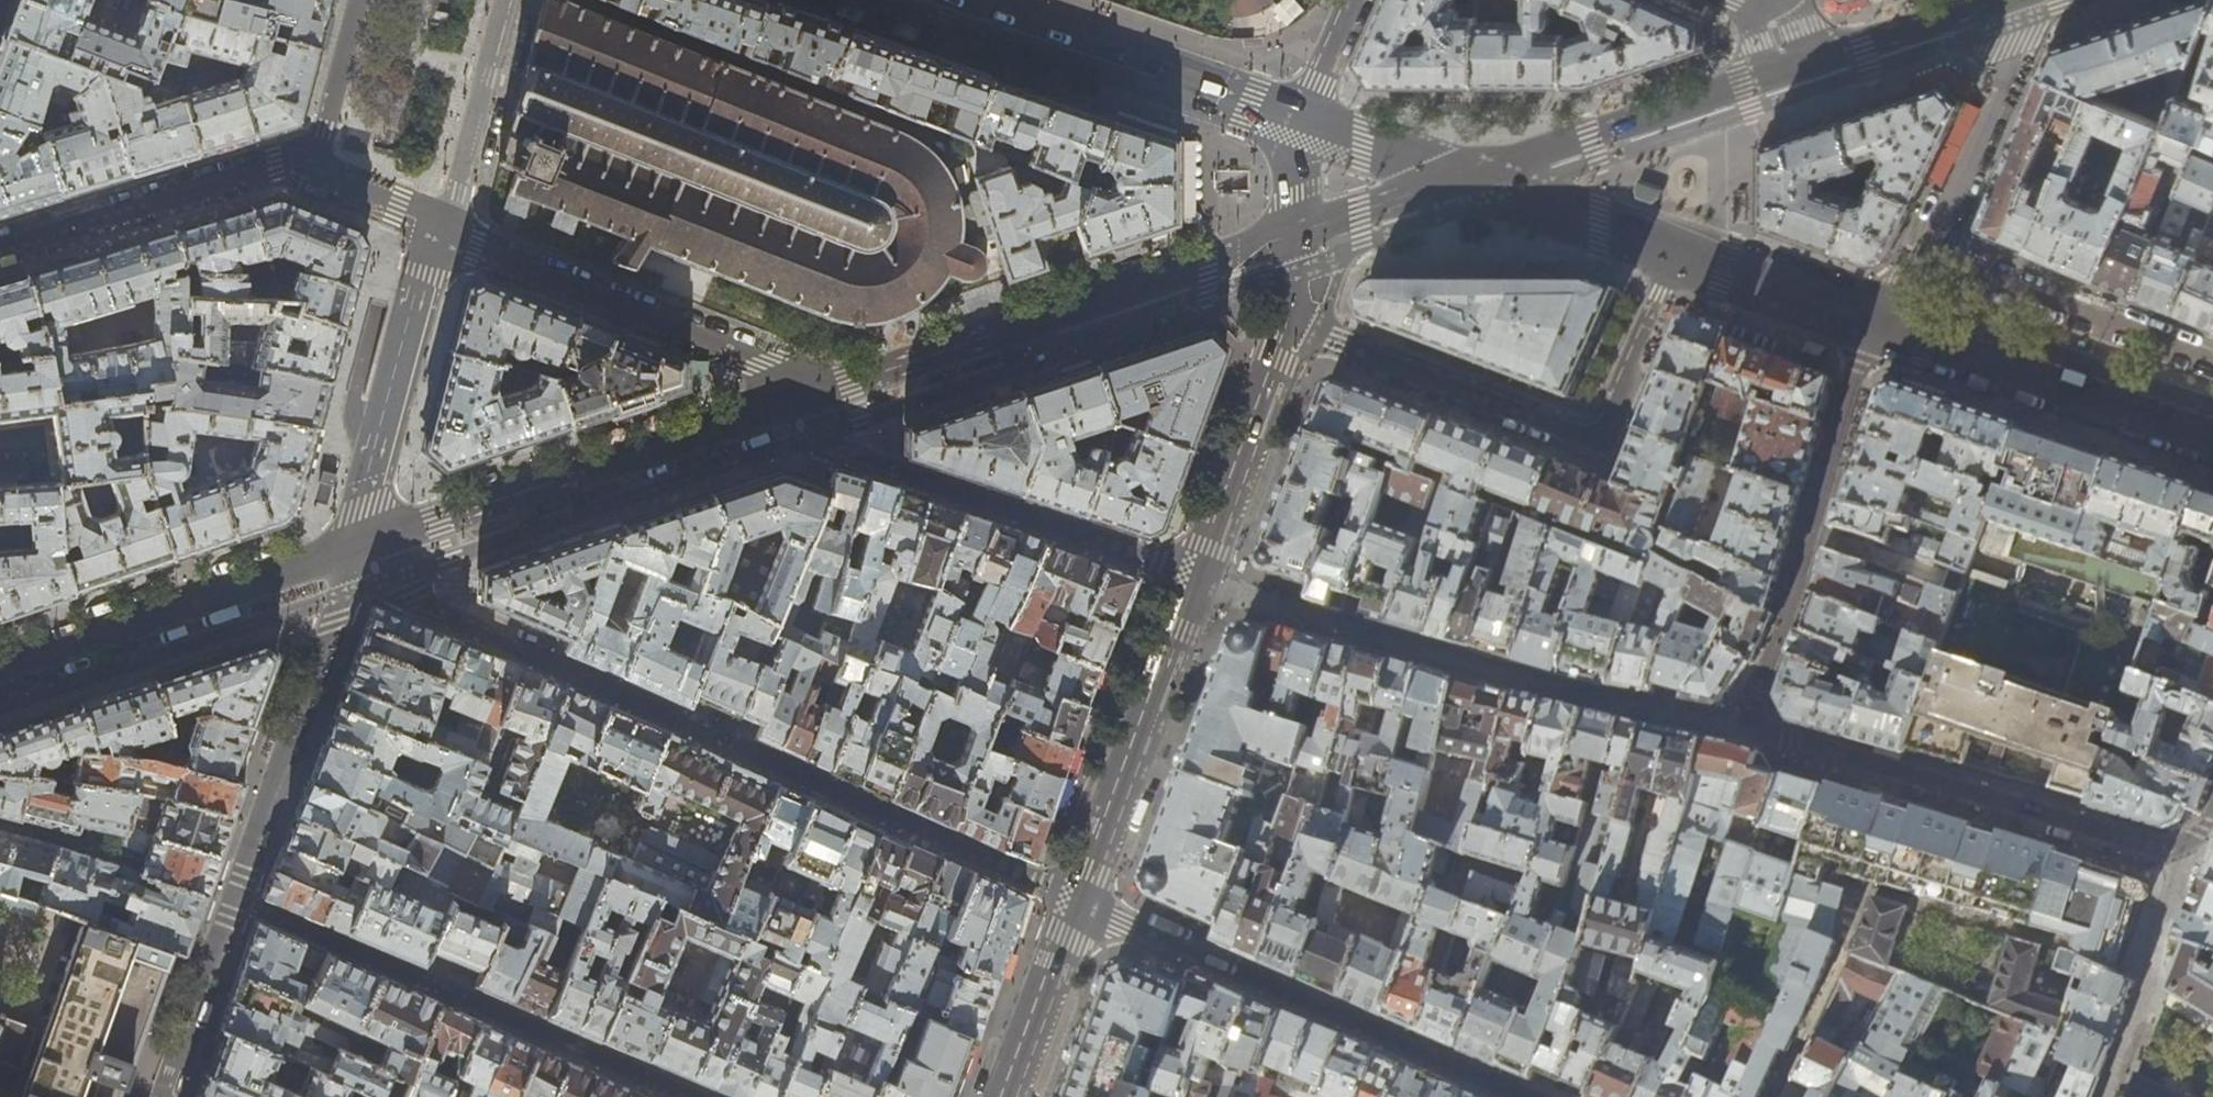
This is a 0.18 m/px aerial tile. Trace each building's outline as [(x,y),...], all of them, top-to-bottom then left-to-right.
[(99,73),(148,91),(154,75),(178,12),(147,0),(13,0),(0,34),(0,112),(33,124),(39,128),(43,133),(62,195),(96,184),(130,174),(99,73)] [(178,12),(182,0),(147,0),(178,12)] [(178,12),(317,48),(328,6),(330,0),(262,0),(261,5),(247,2),(248,0),(182,0),(178,12)] [(906,311),(918,303),(927,296),(935,288),(943,278),(946,271),(959,276),(958,279),(960,280),(962,277),(965,278),(970,278),(974,276),(977,279),(978,277),(976,274),(978,273),(980,270),(982,265),(982,261),(986,261),(986,259),(982,259),(980,255),(978,252),(973,249),(974,246),(971,245),(970,248),(957,243),(957,234),(988,225),(979,197),(977,195),(975,194),(970,195),(968,197),(968,201),(970,208),(958,211),(955,197),(950,184),(946,176),(938,165),(929,154),(918,146),(903,136),(627,24),(560,0),(542,0),(524,68),(523,69),(521,75),(523,77),(520,88),(517,99),(515,100),(513,106),(514,107),(499,164),(508,168),(511,168),(516,170),(509,191),(502,210),(526,218),(533,200),(553,208),(546,225),(568,231),(574,216),(614,232),(602,258),(632,269),(636,263),(640,256),(646,245),(693,263),(833,318),(843,320),(855,322),(871,322),(872,325),(874,324),(873,322),(882,320),(889,318),(893,317),(904,312),(905,314),(907,313),(906,311)] [(635,0),(615,0),(613,4),(631,10),(635,0)] [(763,2),(752,0),(751,0),(635,0),(631,10),(745,54),(759,15),(758,14),(763,2)] [(1272,8),(1285,23),(1300,11),(1291,0),(1282,0),(1272,8)] [(1477,0),(1386,0),(1359,60),(1374,85),(1466,85),(1477,85),(1477,0)] [(1477,85),(1520,84),(1566,84),(1567,19),(1554,20),(1554,4),(1561,7),(1563,3),(1571,7),(1574,0),(1477,0),(1477,85)] [(1588,85),(1663,59),(1703,46),(1704,19),(1662,0),(1574,0),(1571,7),(1567,16),(1567,19),(1566,84),(1575,84),(1588,85)] [(1704,12),(1679,0),(1662,0),(1704,19),(1704,12)] [(2212,0),(2184,0),(2121,21),(2053,45),(2039,72),(2089,96),(2161,124),(2162,125),(2173,97),(2202,27),(2212,0)] [(2202,27),(2212,29),(2212,0),(2202,27)] [(838,58),(848,31),(827,26),(763,2),(758,14),(759,15),(745,54),(760,60),(766,46),(780,52),(780,53),(777,53),(774,56),(773,59),(775,63),(778,65),(777,67),(809,80),(810,74),(813,75),(816,75),(818,72),(830,77),(831,76),(830,75),(836,57),(838,58)] [(821,21),(822,21),(826,22),(829,23),(833,25),(837,27),(840,28),(843,28),(844,27),(849,20),(851,18),(850,17),(848,17),(842,15),(835,12),(831,10),(829,10),(828,11),(826,12),(821,20),(821,21)] [(307,86),(317,48),(178,12),(154,75),(177,83),(212,72),(235,78),(239,63),(245,64),(242,76),(237,79),(255,137),(281,128),(297,123),(307,86)] [(2194,93),(2209,98),(2209,102),(2211,104),(2212,106),(2210,112),(2173,97),(2162,125),(2198,139),(2212,146),(2212,30),(2194,93)] [(969,141),(989,79),(861,37),(848,31),(838,58),(836,57),(830,75),(831,76),(830,77),(826,86),(869,103),(872,93),(889,98),(885,109),(930,127),(969,141)] [(880,42),(881,42),(886,43),(888,44),(892,46),(897,48),(900,49),(902,48),(904,48),(909,41),(910,38),(909,38),(907,37),(901,36),(895,33),(891,31),(889,31),(887,32),(886,33),(880,41),(880,42)] [(1703,55),(1703,46),(1663,59),(1666,68),(1703,55)] [(1914,80),(1917,90),(1945,81),(1963,100),(1968,92),(1949,69),(1914,80)] [(235,78),(212,72),(177,83),(198,154),(248,139),(255,137),(237,79),(235,78)] [(2026,105),(2023,112),(2050,123),(2053,115),(2077,126),(2089,96),(2039,72),(2026,105)] [(198,154),(177,83),(154,75),(148,91),(99,73),(130,174),(143,170),(191,156),(198,154)] [(1070,184),(1088,190),(1089,186),(1091,178),(1111,120),(1027,93),(989,79),(969,141),(1002,154),(1064,178),(1070,181),(1070,184)] [(1872,105),(1841,115),(1855,159),(1878,152),(1883,158),(1872,180),(1915,200),(1938,152),(1963,100),(1945,81),(1917,90),(1872,105)] [(2089,96),(2077,126),(2027,249),(2063,266),(2096,279),(2161,124),(2089,96)] [(62,195),(43,133),(39,128),(33,124),(0,112),(0,214),(62,195)] [(2021,187),(2050,123),(2023,112),(1995,180),(1977,225),(1979,229),(1991,236),(2001,238),(2021,187)] [(1762,225),(1834,249),(1852,196),(1825,186),(1826,178),(1857,166),(1855,159),(1841,115),(1803,128),(1762,142),(1762,225)] [(2015,246),(2027,249),(2077,126),(2053,115),(2050,123),(2021,187),(2001,238),(2008,241),(2015,246)] [(1112,180),(1110,187),(1100,190),(1089,186),(1088,190),(1076,223),(1076,225),(1085,253),(1139,235),(1173,224),(1174,141),(1145,133),(1111,120),(1091,178),(1103,182),(1112,180)] [(2114,288),(2135,294),(2162,228),(2155,225),(2150,235),(2139,230),(2164,170),(2156,166),(2160,155),(2177,162),(2168,183),(2178,188),(2198,139),(2162,125),(2161,124),(2096,279),(2114,288)] [(1017,187),(1014,187),(1002,154),(969,141),(930,127),(926,139),(965,154),(974,178),(972,179),(979,197),(988,225),(1007,280),(1042,268),(1033,239),(1076,225),(1076,223),(1088,190),(1070,184),(1070,181),(1064,178),(1059,194),(1048,198),(1045,191),(1039,193),(1037,186),(1028,182),(1018,185),(1017,187)] [(2173,310),(2203,232),(2194,229),(2185,251),(2178,248),(2179,237),(2190,207),(2198,201),(2212,208),(2212,146),(2198,139),(2178,188),(2162,228),(2135,294),(2156,305),(2173,310)] [(1188,219),(1188,147),(1174,141),(1173,224),(1188,219)] [(1894,242),(1915,200),(1872,180),(1866,195),(1859,199),(1852,196),(1834,249),(1841,253),(1873,262),(1888,255),(1894,242)] [(363,245),(356,230),(277,199),(269,202),(250,208),(265,256),(276,253),(302,263),(300,265),(300,269),(302,270),(301,273),(288,269),(283,281),(269,273),(263,298),(299,300),(296,310),(342,326),(355,278),(363,245)] [(265,256),(250,208),(217,217),(173,231),(180,260),(191,258),(194,271),(183,271),(186,297),(263,298),(269,273),(269,272),(265,256)] [(2212,327),(2212,209),(2203,232),(2173,310),(2193,320),(2212,327)] [(189,333),(186,297),(183,271),(180,260),(173,231),(153,237),(100,253),(49,268),(26,275),(36,309),(46,306),(48,313),(52,316),(45,319),(44,314),(38,316),(48,352),(63,402),(83,400),(81,390),(98,387),(100,396),(147,390),(147,380),(172,380),(170,354),(167,333),(189,333)] [(2024,256),(2027,249),(2015,246),(2008,241),(2005,248),(2024,256)] [(26,275),(0,283),(0,342),(2,341),(3,344),(9,342),(15,343),(17,356),(48,352),(38,316),(36,309),(26,275)] [(559,362),(576,318),(544,305),(481,280),(466,287),(459,314),(450,351),(512,368),(513,362),(510,355),(508,354),(508,350),(509,351),(511,354),(514,356),(520,356),(523,354),(544,361),(539,375),(553,379),(554,374),(559,362)] [(1504,374),(1569,399),(1617,292),(1590,282),(1459,281),(1429,281),(1376,280),(1361,290),(1356,306),(1363,321),(1396,333),(1448,354),(1504,374)] [(1569,399),(1587,406),(1611,352),(1635,297),(1628,295),(1617,292),(1569,399)] [(336,350),(339,338),(342,326),(296,310),(299,300),(263,298),(186,297),(189,333),(167,333),(170,354),(281,369),(328,382),(336,350)] [(1703,315),(1693,320),(1703,325),(1726,332),(1729,324),(1703,315)] [(684,387),(684,360),(629,339),(576,318),(559,362),(573,368),(573,375),(562,379),(561,377),(554,374),(553,379),(569,426),(602,415),(684,387)] [(1673,347),(1661,374),(1705,392),(1709,382),(1725,336),(1726,332),(1703,325),(1693,320),(1682,324),(1673,347)] [(1207,394),(1209,389),(1224,350),(1215,340),(1205,329),(1134,353),(1094,367),(1112,422),(1187,449),(1207,394)] [(1826,415),(1835,383),(1805,372),(1748,347),(1725,336),(1709,382),(1724,387),(1769,404),(1771,397),(1759,392),(1761,386),(1784,395),(1779,408),(1823,425),(1826,415)] [(424,449),(444,469),(505,448),(569,426),(553,379),(539,375),(537,375),(528,372),(512,368),(450,351),(432,418),(424,449)] [(48,352),(17,356),(7,357),(0,359),(0,421),(51,414),(61,484),(144,475),(144,409),(149,407),(147,390),(100,396),(83,400),(63,402),(48,352)] [(326,389),(328,382),(281,369),(170,354),(172,380),(147,380),(147,390),(149,407),(180,405),(270,417),(316,428),(326,389)] [(537,375),(539,367),(529,365),(528,372),(537,375)] [(1104,442),(1089,447),(1087,450),(1084,460),(1072,458),(1066,439),(1110,424),(1112,422),(1094,367),(1062,377),(1054,380),(1018,392),(1035,442),(1018,494),(1075,513),(1081,515),(1099,461),(1104,446),(1104,442)] [(1650,403),(1638,432),(1698,453),(1707,431),(1713,414),(1724,387),(1709,382),(1705,392),(1661,374),(1650,403)] [(1903,379),(1900,387),(1947,403),(1949,395),(1903,379)] [(1321,403),(1309,435),(1360,454),(1381,462),(1392,466),(1415,476),(1419,466),(1418,464),(1438,417),(1430,414),(1342,381),(1327,387),(1321,403)] [(1880,396),(1874,416),(1905,425),(1907,421),(1933,432),(1940,434),(1947,437),(1955,440),(2008,461),(2020,427),(1960,409),(1947,403),(1900,387),(1896,385),(1881,393),(1880,396)] [(1812,462),(1823,425),(1779,408),(1769,404),(1724,387),(1713,414),(1746,426),(1747,422),(1752,424),(1740,464),(1730,461),(1736,441),(1707,431),(1698,453),(1695,459),(1731,471),(1745,476),(1752,478),(1754,476),(1802,495),(1812,462)] [(1035,442),(1018,392),(987,402),(906,429),(906,457),(986,483),(1018,494),(1035,442)] [(283,522),(294,510),(302,480),(316,428),(270,417),(180,405),(149,407),(144,409),(144,475),(172,559),(183,555),(283,522)] [(1907,421),(1905,425),(1874,416),(1854,473),(1843,505),(1884,516),(1886,512),(1912,521),(1916,521),(1980,543),(1988,520),(2008,461),(1955,440),(1943,471),(1921,463),(1933,432),(1907,421)] [(1467,428),(1438,417),(1418,464),(1419,466),(1415,476),(1437,484),(1493,507),(1498,496),(1525,506),(1521,517),(1528,520),(1554,461),(1467,428)] [(1175,482),(1187,449),(1112,422),(1110,424),(1104,442),(1104,446),(1110,448),(1110,446),(1125,451),(1122,459),(1118,458),(1112,460),(1109,464),(1099,461),(1081,515),(1117,527),(1143,536),(1158,529),(1175,482)] [(1988,520),(2078,551),(2111,458),(2066,444),(2020,427),(2008,461),(1988,520)] [(1627,459),(1616,485),(1616,486),(1665,507),(1676,510),(1694,459),(1695,459),(1698,453),(1638,432),(1627,459)] [(1288,579),(1316,587),(1330,542),(1346,496),(1360,454),(1309,435),(1286,498),(1263,559),(1271,574),(1288,579)] [(1316,603),(1331,608),(1337,590),(1349,595),(1389,478),(1378,474),(1381,462),(1360,454),(1346,496),(1363,502),(1348,548),(1330,542),(1316,587),(1311,602),(1316,603)] [(2166,581),(2183,534),(2200,488),(2155,473),(2111,458),(2078,551),(2166,581)] [(1675,534),(1694,543),(1709,501),(1720,505),(1731,471),(1695,459),(1694,459),(1676,510),(1669,531),(1675,534)] [(1608,482),(1554,461),(1528,520),(1555,531),(1593,546),(1626,559),(1631,548),(1631,545),(1631,541),(1634,537),(1638,533),(1644,532),(1649,533),(1654,536),(1665,507),(1616,486),(1616,485),(1608,482)] [(1389,478),(1349,595),(1344,612),(1368,619),(1390,625),(1409,568),(1415,550),(1437,484),(1415,476),(1392,466),(1389,478)] [(834,470),(829,489),(774,622),(770,633),(795,644),(816,653),(839,664),(841,652),(845,643),(821,632),(820,631),(818,631),(815,640),(801,632),(787,625),(798,598),(800,598),(810,570),(823,574),(812,605),(811,614),(823,618),(839,563),(867,479),(838,471),(834,470)] [(333,485),(336,474),(322,471),(319,481),(333,485)] [(774,622),(829,489),(779,472),(751,481),(710,495),(718,522),(696,587),(728,598),(774,622)] [(62,556),(73,592),(128,574),(172,559),(144,475),(61,484),(58,485),(62,556)] [(1789,543),(1802,495),(1754,476),(1752,478),(1745,476),(1718,554),(1734,561),(1777,581),(1789,543)] [(892,486),(867,479),(839,563),(823,618),(820,631),(821,632),(845,643),(873,558),(873,550),(897,487),(892,486)] [(1424,636),(1427,637),(1449,580),(1436,576),(1441,558),(1439,557),(1447,537),(1482,550),(1494,507),(1493,507),(1437,484),(1415,550),(1427,554),(1422,573),(1409,568),(1390,625),(1424,636)] [(58,485),(0,490),(0,548),(0,549),(0,617),(7,614),(61,596),(73,592),(62,556),(58,485)] [(962,513),(930,502),(926,501),(927,497),(897,487),(873,550),(873,558),(845,643),(841,652),(868,663),(897,676),(921,687),(922,686),(927,673),(931,664),(958,600),(936,585),(962,513)] [(2200,488),(2183,534),(2166,581),(2164,588),(2169,590),(2169,597),(2173,602),(2175,602),(2173,608),(2202,619),(2206,607),(2210,595),(2195,590),(2190,580),(2203,541),(2212,544),(2212,492),(2200,488)] [(582,612),(569,639),(564,653),(586,662),(621,676),(652,593),(689,607),(695,589),(696,587),(718,522),(710,495),(704,497),(621,525),(621,529),(615,543),(608,539),(597,566),(582,612)] [(1829,528),(1835,530),(1886,543),(1886,545),(1968,574),(1980,543),(1916,521),(1912,521),(1886,512),(1884,516),(1843,505),(1836,503),(1835,507),(1829,528)] [(1468,649),(1471,650),(1495,575),(1488,574),(1491,554),(1502,557),(1517,515),(1494,507),(1482,550),(1467,590),(1449,643),(1468,649)] [(966,514),(962,513),(936,585),(958,600),(991,522),(966,514)] [(1496,568),(1495,575),(1471,650),(1508,661),(1512,663),(1555,531),(1528,520),(1521,517),(1517,515),(1502,557),(1498,569),(1496,568)] [(2043,761),(2051,764),(2060,767),(2053,791),(2091,802),(2096,784),(2100,773),(2111,743),(2134,673),(2158,604),(2164,588),(2166,581),(2078,551),(1988,520),(1980,543),(1968,574),(1965,582),(1962,591),(1937,582),(1935,588),(1959,597),(1951,620),(1942,647),(1928,684),(1905,748),(1919,752),(1934,757),(1963,765),(1974,736),(1991,742),(1999,745),(2043,761)] [(1000,525),(991,522),(958,600),(931,664),(957,676),(983,609),(995,586),(1016,531),(1011,529),(1000,525)] [(480,572),(479,599),(513,614),(554,632),(564,653),(569,639),(582,612),(597,566),(608,539),(615,543),(621,529),(621,525),(557,547),(480,572)] [(1021,532),(1016,531),(995,586),(983,609),(957,676),(954,684),(978,693),(1001,636),(992,631),(992,628),(991,624),(989,622),(991,615),(1006,622),(1017,600),(1041,539),(1021,532)] [(1534,669),(1560,677),(1570,641),(1564,638),(1567,628),(1565,625),(1565,622),(1571,605),(1561,601),(1554,620),(1545,617),(1562,570),(1581,577),(1593,546),(1555,531),(1512,663),(1534,669)] [(1776,586),(1777,581),(1734,561),(1728,574),(1703,562),(1696,565),(1667,549),(1675,534),(1669,531),(1668,531),(1657,556),(1684,572),(1690,568),(1718,579),(1719,588),(1739,598),(1768,613),(1776,586)] [(1446,643),(1449,643),(1467,590),(1482,550),(1447,537),(1439,557),(1441,558),(1455,563),(1449,580),(1427,637),(1446,643)] [(1070,607),(1082,612),(1103,564),(1072,551),(1041,539),(1017,600),(1006,622),(1005,625),(1006,626),(1033,635),(1037,641),(1053,649),(1054,647),(1070,607)] [(1703,547),(1713,551),(1715,545),(1705,541),(1703,547)] [(1570,641),(1560,677),(1575,681),(1609,689),(1609,688),(1650,569),(1626,559),(1593,546),(1581,577),(1580,581),(1572,601),(1571,605),(1565,622),(1565,625),(1567,628),(1564,638),(1570,641)] [(1817,576),(1818,577),(1857,591),(1859,586),(1896,600),(1913,606),(1919,591),(1887,578),(1885,581),(1863,573),(1865,565),(1864,565),(1827,553),(1823,551),(1822,556),(1817,576)] [(1650,569),(1609,688),(1633,691),(1653,694),(1656,683),(1661,662),(1678,628),(1687,610),(1702,579),(1684,572),(1657,556),(1656,558),(1653,559),(1650,569)] [(1134,577),(1103,564),(1082,612),(1115,626),(1124,602),(1134,577)] [(1563,598),(1572,601),(1580,581),(1570,577),(1563,598)] [(1817,581),(1812,597),(1882,623),(1888,626),(1896,600),(1859,586),(1857,591),(1818,577),(1817,581)] [(1683,691),(1688,692),(1704,665),(1716,642),(1724,626),(1730,614),(1739,598),(1719,588),(1702,579),(1687,610),(1709,623),(1703,635),(1678,628),(1661,662),(1656,683),(1683,691)] [(1922,609),(1928,612),(1951,620),(1959,597),(1935,588),(1930,586),(1922,609)] [(652,593),(621,676),(659,694),(687,707),(693,694),(728,598),(696,587),(695,589),(689,607),(652,593)] [(1331,608),(1344,612),(1349,595),(1337,590),(1331,608)] [(1803,614),(1797,632),(1876,665),(1928,684),(1942,647),(1912,634),(1910,634),(1898,666),(1892,664),(1898,644),(1877,636),(1882,623),(1812,597),(1810,596),(1803,614)] [(698,696),(738,714),(770,633),(774,622),(728,598),(693,694),(698,696)] [(1773,616),(1768,613),(1739,598),(1730,614),(1741,619),(1740,621),(1739,621),(1737,622),(1736,625),(1732,623),(1728,628),(1724,626),(1716,642),(1749,661),(1753,664),(1763,639),(1773,616)] [(2190,646),(2198,628),(2202,621),(2202,619),(2173,608),(2158,604),(2134,673),(2212,703),(2212,656),(2190,646)] [(366,628),(359,647),(412,666),(417,656),(422,658),(419,662),(430,667),(432,661),(436,663),(432,674),(450,681),(463,644),(435,633),(374,607),(366,628)] [(1106,650),(1115,626),(1082,612),(1070,607),(1054,647),(1068,655),(1099,669),(1106,650)] [(2206,607),(2202,619),(2202,621),(2209,623),(2207,628),(2212,630),(2211,634),(2198,628),(2190,646),(2212,656),(2212,610),(2206,607)] [(1914,626),(1912,634),(1942,647),(1951,620),(1928,612),(1922,629),(1921,629),(1918,626),(1914,626)] [(1284,704),(1305,635),(1279,626),(1275,625),(1274,632),(1257,696),(1284,704)] [(930,687),(929,689),(888,797),(920,812),(951,826),(967,784),(993,795),(998,782),(1001,774),(1004,768),(1008,770),(1013,759),(982,746),(994,718),(1033,635),(1006,626),(1001,636),(978,693),(954,684),(953,685),(949,695),(930,687)] [(1197,741),(1186,772),(1246,796),(1250,797),(1255,783),(1254,782),(1258,773),(1251,771),(1257,753),(1299,769),(1311,730),(1310,729),(1280,720),(1284,707),(1284,704),(1257,696),(1274,632),(1258,627),(1234,640),(1197,741)] [(1787,655),(1791,657),(1828,673),(1848,682),(1865,689),(1876,665),(1797,632),(1795,636),(1787,655)] [(757,722),(761,724),(785,663),(795,644),(770,633),(738,714),(757,722)] [(1088,700),(1099,669),(1068,655),(1054,647),(1053,649),(1037,641),(1033,635),(994,718),(1019,728),(1021,727),(1042,736),(1059,694),(1086,705),(1088,700)] [(1310,636),(1305,635),(1284,704),(1284,707),(1280,720),(1310,729),(1336,643),(1310,636)] [(1746,665),(1749,661),(1716,642),(1704,665),(1688,692),(1683,700),(1719,707),(1746,665)] [(1359,651),(1336,643),(1310,729),(1311,730),(1299,769),(1289,797),(1291,797),(1320,808),(1323,797),(1331,772),(1347,715),(1362,652),(1359,651)] [(500,660),(463,644),(450,681),(491,698),(468,756),(486,765),(501,724),(520,668),(500,660)] [(775,747),(779,749),(797,701),(816,653),(795,644),(785,663),(761,724),(756,738),(775,747)] [(276,657),(265,645),(210,662),(155,681),(170,727),(190,720),(187,709),(198,705),(201,708),(205,708),(208,706),(211,713),(251,726),(256,712),(257,709),(276,657)] [(412,666),(359,647),(347,681),(346,685),(347,686),(388,702),(380,723),(408,734),(412,725),(426,731),(423,739),(468,756),(491,698),(450,681),(432,674),(412,666)] [(823,769),(826,771),(847,715),(846,714),(847,712),(858,687),(868,663),(841,652),(839,664),(830,687),(802,759),(823,769)] [(1367,653),(1362,652),(1347,715),(1331,772),(1349,776),(1345,789),(1343,784),(1340,784),(1336,802),(1338,806),(1341,806),(1338,814),(1327,811),(1329,799),(1323,797),(1320,808),(1320,810),(1309,839),(1342,849),(1354,793),(1356,789),(1358,779),(1364,757),(1369,736),(1381,703),(1390,660),(1367,653)] [(783,751),(802,759),(830,687),(839,664),(816,653),(797,701),(779,749),(783,751)] [(1845,737),(1847,738),(1865,689),(1848,682),(1845,691),(1824,686),(1828,673),(1791,657),(1781,686),(1778,697),(1784,709),(1790,721),(1841,736),(1845,737)] [(1391,659),(1390,660),(1381,703),(1389,706),(1378,739),(1369,736),(1364,757),(1380,761),(1396,765),(1398,760),(1406,730),(1421,668),(1396,660),(1391,659)] [(831,773),(857,784),(878,729),(879,729),(897,676),(868,663),(858,687),(876,695),(866,721),(847,712),(846,714),(847,715),(826,771),(831,773)] [(1865,689),(1847,738),(1853,739),(1903,754),(1905,748),(1928,684),(1876,665),(1865,689)] [(525,670),(520,668),(501,724),(524,733),(521,740),(517,738),(516,741),(511,741),(509,743),(507,748),(492,789),(486,787),(482,797),(475,794),(487,765),(486,765),(468,756),(443,819),(474,830),(504,843),(508,834),(544,744),(568,688),(525,670)] [(1426,669),(1421,668),(1406,730),(1416,733),(1412,749),(1409,764),(1398,760),(1396,765),(1391,787),(1425,797),(1438,748),(1454,678),(1426,669)] [(953,685),(927,673),(922,686),(929,689),(930,687),(949,695),(953,685)] [(2212,766),(2212,703),(2134,673),(2111,743),(2131,751),(2147,759),(2179,772),(2181,770),(2207,781),(2209,775),(2212,766)] [(862,786),(888,797),(929,689),(922,686),(921,687),(897,676),(879,729),(878,729),(857,784),(862,786)] [(1480,684),(1454,678),(1438,748),(1425,797),(1426,798),(1415,835),(1452,849),(1467,854),(1467,853),(1475,826),(1492,775),(1501,737),(1513,692),(1496,688),(1480,684)] [(174,764),(179,751),(170,727),(155,681),(117,693),(80,705),(97,754),(133,757),(131,747),(151,741),(154,750),(146,758),(174,764)] [(344,692),(327,735),(366,752),(362,763),(384,774),(379,785),(376,791),(423,812),(425,813),(426,809),(443,819),(468,756),(423,739),(408,734),(380,723),(388,702),(347,686),(344,692)] [(588,697),(568,688),(544,744),(558,751),(565,737),(582,746),(575,759),(594,769),(606,775),(609,770),(596,763),(599,758),(601,753),(591,749),(608,706),(588,697)] [(1517,783),(1525,765),(1528,753),(1544,700),(1513,692),(1501,737),(1492,775),(1516,784),(1517,783)] [(1074,741),(1086,705),(1059,694),(1042,736),(1072,747),(1074,741)] [(1564,705),(1544,700),(1528,753),(1554,760),(1544,796),(1546,803),(1521,795),(1527,787),(1517,783),(1516,784),(1492,775),(1475,826),(1542,847),(1556,796),(1566,765),(1570,755),(1585,710),(1564,705)] [(146,758),(133,757),(97,754),(80,705),(38,719),(0,731),(0,772),(26,775),(27,773),(29,774),(52,778),(75,783),(136,793),(140,771),(176,778),(170,800),(232,815),(242,789),(244,785),(232,781),(174,764),(146,758)] [(637,719),(608,706),(591,749),(601,753),(599,758),(620,768),(619,770),(625,773),(621,782),(641,792),(666,732),(637,719)] [(1586,710),(1585,710),(1570,755),(1580,758),(1576,768),(1566,765),(1556,796),(1579,803),(1593,760),(1612,765),(1623,719),(1592,711),(1586,710)] [(251,726),(211,713),(190,720),(170,727),(179,751),(174,764),(232,781),(234,776),(251,726)] [(1062,773),(1072,747),(1042,736),(1021,727),(1019,728),(994,718),(982,746),(1013,759),(1061,777),(1062,773)] [(1580,955),(1536,1068),(1564,1082),(1569,1085),(1591,1094),(1640,985),(1637,983),(1682,827),(1696,776),(1703,737),(1674,731),(1672,730),(1623,719),(1612,765),(1599,816),(1587,811),(1573,860),(1604,870),(1580,955)] [(747,855),(757,829),(778,783),(721,757),(666,732),(641,792),(621,782),(606,775),(594,769),(575,759),(558,751),(544,744),(508,834),(604,875),(634,887),(659,899),(720,926),(736,885),(745,862),(747,855)] [(325,742),(311,782),(439,840),(438,842),(445,845),(463,854),(474,830),(443,819),(426,809),(425,813),(423,812),(420,820),(368,795),(372,782),(379,785),(384,774),(362,763),(366,752),(327,735),(327,737),(325,742)] [(1738,745),(1703,737),(1696,776),(1682,827),(1710,838),(1731,845),(1755,853),(1780,776),(1776,775),(1772,773),(1764,755),(1762,754),(1738,745)] [(2212,784),(2207,781),(2181,770),(2179,772),(2147,759),(2141,777),(2128,762),(2131,751),(2111,743),(2100,773),(2110,777),(2183,807),(2200,814),(2202,809),(2212,784)] [(1368,797),(1354,793),(1342,849),(1343,849),(1341,854),(1402,881),(1415,835),(1426,798),(1425,797),(1391,787),(1396,765),(1380,761),(1364,757),(1358,779),(1356,789),(1388,797),(1382,818),(1389,820),(1385,837),(1377,835),(1371,817),(1364,815),(1368,797)] [(1049,814),(1061,777),(1013,759),(1008,770),(1004,768),(1001,774),(1012,779),(1009,787),(998,782),(993,795),(1018,805),(1047,817),(1048,818),(1049,814)] [(20,817),(29,774),(27,773),(26,775),(0,772),(0,812),(20,817)] [(1218,927),(1222,929),(1241,882),(1250,855),(1228,847),(1246,796),(1186,772),(1180,786),(1173,807),(1148,874),(1159,900),(1218,927)] [(212,881),(220,855),(153,835),(137,830),(138,826),(131,823),(133,814),(138,794),(136,793),(75,783),(72,796),(50,791),(52,778),(29,774),(20,817),(67,830),(78,833),(81,824),(120,832),(122,835),(117,851),(131,856),(145,861),(144,868),(142,873),(206,895),(208,890),(212,881)] [(1816,786),(1780,776),(1755,853),(1738,909),(1774,921),(1782,923),(1799,868),(1792,865),(1785,863),(1793,839),(1799,841),(1806,843),(1806,840),(1824,789),(1816,786)] [(2171,825),(2178,821),(2183,807),(2110,777),(2109,781),(2110,784),(2112,786),(2111,790),(2096,784),(2091,802),(2089,806),(2114,813),(2166,828),(2171,825)] [(295,817),(284,845),(367,881),(368,882),(385,889),(385,888),(397,859),(411,866),(422,872),(438,842),(439,840),(311,782),(310,782),(296,814),(295,817)] [(804,795),(778,783),(757,829),(747,855),(745,862),(751,864),(753,858),(779,869),(808,797),(804,795)] [(984,841),(1000,848),(1018,805),(993,795),(967,784),(951,826),(984,841)] [(1780,1050),(1786,1052),(1797,1027),(1799,1028),(1835,943),(1827,940),(1836,888),(1827,886),(1831,873),(1864,882),(2073,941),(2071,947),(2070,954),(2060,952),(2054,979),(2077,984),(2084,959),(2116,975),(2121,960),(2136,909),(2142,908),(2145,904),(2146,900),(2145,895),(2141,892),(2132,889),(2111,881),(2089,873),(2049,858),(1872,803),(1841,794),(1824,789),(1806,840),(1806,843),(1799,868),(1782,923),(1789,926),(1810,936),(1764,1040),(1765,1042),(1742,1096),(1759,1096),(1780,1050)] [(230,824),(232,815),(170,800),(138,794),(133,814),(158,820),(153,835),(220,855),(230,824)] [(1479,1058),(1500,1067),(1524,1010),(1538,980),(1538,977),(1559,929),(1554,926),(1573,860),(1587,811),(1588,806),(1579,803),(1556,796),(1542,847),(1543,848),(1533,875),(1528,888),(1513,921),(1489,977),(1497,980),(1498,976),(1509,980),(1513,971),(1519,974),(1507,1000),(1483,991),(1459,1050),(1479,1058)] [(844,814),(808,797),(779,869),(773,883),(750,939),(774,948),(792,959),(808,918),(811,911),(800,906),(803,897),(814,902),(823,881),(849,816),(844,814)] [(1274,856),(1298,866),(1309,839),(1320,810),(1320,808),(1291,797),(1291,805),(1288,813),(1283,830),(1264,821),(1254,845),(1275,852),(1274,856)] [(1027,859),(1031,861),(1041,834),(1047,817),(1018,805),(1000,848),(1027,859)] [(874,828),(849,816),(823,881),(839,888),(824,924),(808,918),(792,959),(799,963),(800,961),(803,962),(821,970),(846,908),(878,830),(874,828)] [(1467,853),(1533,875),(1543,848),(1542,847),(1475,826),(1467,853)] [(1656,1062),(1638,1055),(1646,1038),(1637,1034),(1657,990),(1653,989),(1653,985),(1650,977),(1692,993),(1686,1005),(1704,1014),(1714,984),(1738,909),(1755,853),(1731,845),(1699,947),(1717,954),(1715,960),(1703,956),(1703,957),(1675,946),(1710,838),(1682,827),(1637,983),(1640,985),(1591,1094),(1590,1096),(1638,1096),(1656,1062)] [(892,882),(909,844),(886,833),(882,831),(878,830),(846,908),(873,919),(876,919),(888,891),(892,882)] [(96,858),(62,848),(3,833),(0,832),(0,890),(36,902),(44,879),(47,879),(88,891),(92,882),(96,858)] [(527,1009),(544,1016),(564,971),(550,965),(553,957),(557,936),(552,934),(559,917),(582,927),(604,875),(508,834),(504,843),(502,849),(512,853),(509,861),(498,856),(494,868),(478,904),(504,915),(519,920),(526,902),(533,905),(526,923),(540,929),(508,1003),(527,1009)] [(1413,1029),(1421,1033),(1442,976),(1426,970),(1440,927),(1457,934),(1468,904),(1513,921),(1528,888),(1518,884),(1516,889),(1477,875),(1467,902),(1436,891),(1437,885),(1431,883),(1434,872),(1445,875),(1452,849),(1415,835),(1402,881),(1431,890),(1385,1017),(1413,1029)] [(2203,863),(2197,878),(2212,884),(2212,838),(2203,863)] [(1265,966),(1298,980),(1308,949),(1319,920),(1330,885),(1331,884),(1341,854),(1343,849),(1342,849),(1309,839),(1298,866),(1287,897),(1262,964),(1265,966)] [(913,845),(909,844),(892,882),(909,890),(905,898),(888,891),(876,919),(876,921),(897,930),(890,944),(882,941),(872,960),(874,961),(873,962),(893,970),(909,935),(923,897),(941,857),(913,845)] [(284,845),(273,871),(331,895),(358,907),(368,882),(367,881),(284,845)] [(422,964),(429,948),(454,895),(464,899),(473,903),(478,904),(494,868),(463,854),(445,845),(432,876),(426,882),(421,880),(423,873),(422,872),(411,866),(398,894),(385,888),(385,889),(368,882),(358,907),(348,933),(383,948),(422,964)] [(1233,951),(1236,953),(1259,894),(1250,891),(1256,873),(1265,876),(1270,867),(1274,856),(1275,852),(1254,845),(1250,855),(1241,882),(1222,929),(1216,944),(1233,951)] [(1308,949),(1298,980),(1324,991),(1363,1008),(1385,1017),(1431,890),(1402,881),(1341,854),(1331,884),(1330,885),(1319,920),(1308,949)] [(967,869),(941,857),(923,897),(909,935),(940,950),(945,936),(971,871),(967,869)] [(142,873),(121,867),(96,858),(92,882),(88,891),(47,879),(44,879),(36,902),(84,919),(145,942),(172,949),(187,954),(193,935),(206,895),(142,873)] [(1531,1081),(1536,1068),(1580,955),(1604,870),(1573,860),(1554,926),(1559,929),(1538,977),(1538,980),(1548,983),(1536,1015),(1524,1010),(1500,1067),(1526,1079),(1531,1081)] [(1241,955),(1262,964),(1287,897),(1277,893),(1278,891),(1279,891),(1284,880),(1279,878),(1282,872),(1270,867),(1265,876),(1259,894),(1236,953),(1241,955)] [(298,912),(320,922),(331,895),(273,871),(263,897),(298,912)] [(974,873),(971,871),(945,936),(961,943),(955,962),(939,956),(941,950),(940,950),(909,935),(893,970),(873,962),(872,963),(862,987),(888,998),(911,1007),(909,1012),(917,1014),(923,999),(943,1007),(948,994),(957,963),(969,967),(997,882),(974,873)] [(560,1022),(574,1029),(634,887),(604,875),(582,927),(564,971),(544,1016),(560,1022)] [(2184,912),(2212,924),(2212,884),(2197,878),(2185,908),(2184,912)] [(743,887),(736,885),(720,926),(739,936),(750,939),(773,883),(769,881),(765,884),(765,886),(764,886),(750,879),(743,887)] [(1012,889),(997,882),(969,967),(996,977),(1007,946),(1024,894),(1013,889),(1012,889)] [(586,1034),(599,1039),(624,979),(610,973),(620,949),(623,950),(630,936),(641,941),(659,899),(634,887),(574,1029),(586,1034)] [(334,927),(348,933),(358,907),(331,895),(320,922),(334,927)] [(454,959),(481,971),(504,915),(478,904),(473,903),(469,914),(459,910),(464,899),(454,895),(429,948),(454,959)] [(667,1011),(646,1059),(695,1079),(737,1096),(743,1096),(799,963),(792,959),(774,948),(750,939),(739,936),(720,926),(659,899),(641,941),(625,978),(657,992),(652,1005),(656,1006),(667,1011)] [(1859,941),(1855,954),(1890,970),(1896,946),(1909,909),(1874,899),(1869,913),(1871,913),(1861,941),(1859,941)] [(1431,1038),(1459,1050),(1483,991),(1489,977),(1513,921),(1468,904),(1457,934),(1477,941),(1477,945),(1478,948),(1480,950),(1471,978),(1467,978),(1464,980),(1462,983),(1442,976),(1421,1033),(1431,1038)] [(856,961),(873,919),(846,908),(821,970),(830,974),(809,1022),(841,1033),(857,997),(862,987),(872,963),(866,961),(859,975),(858,975),(857,974),(845,974),(849,964),(852,964),(855,963),(856,961)] [(2189,944),(2209,951),(2212,953),(2212,924),(2184,912),(2178,926),(2173,938),(2175,939),(2189,944)] [(492,995),(508,1003),(540,929),(526,923),(519,920),(504,915),(481,971),(474,987),(492,995)] [(127,1074),(134,1055),(143,1032),(169,956),(172,949),(145,942),(84,919),(44,1031),(0,1012),(0,1096),(119,1096),(127,1074)] [(224,1030),(277,1052),(350,1086),(376,1096),(401,1096),(408,1079),(380,1066),(371,1063),(346,1052),(339,1049),(336,1057),(327,1052),(324,1057),(320,1055),(323,1048),(312,1043),(314,1038),(318,1040),(318,1038),(322,1027),(321,1027),(310,1022),(316,1008),(300,1001),(326,952),(297,939),(257,921),(255,926),(231,995),(229,1003),(220,1029),(224,1030)] [(1704,1014),(1662,1096),(1742,1096),(1765,1042),(1764,1040),(1810,936),(1789,926),(1756,1002),(1742,996),(1714,984),(1704,1014)] [(1994,1012),(2004,1016),(2031,1026),(2059,1039),(2068,1012),(2031,995),(2044,949),(2015,941),(1994,1012)] [(2202,966),(2209,951),(2189,944),(2183,958),(2170,991),(2212,1017),(2212,973),(2202,966)] [(350,963),(326,952),(300,1001),(316,1008),(326,1012),(321,1027),(322,1027),(318,1038),(339,1049),(346,1052),(379,976),(350,963)] [(1857,1048),(1848,1044),(1842,1053),(1830,1046),(1856,994),(1882,1003),(1899,974),(1890,970),(1855,954),(1784,1096),(1802,1096),(1807,1088),(1816,1093),(1814,1096),(1829,1096),(1857,1048)] [(2133,985),(2116,975),(2084,959),(2077,984),(2075,992),(2123,1012),(2133,987),(2133,985)] [(841,1033),(809,1022),(830,974),(821,970),(803,962),(800,961),(799,963),(743,1096),(813,1096),(841,1033)] [(1175,1037),(1190,985),(1137,962),(1111,973),(1075,1072),(1071,1082),(1066,1096),(1155,1096),(1175,1037)] [(995,980),(996,977),(969,967),(957,963),(948,994),(986,1007),(995,980)] [(1190,985),(1175,1037),(1155,1096),(1189,1096),(1194,1079),(1200,1059),(1225,985),(1222,983),(1196,972),(1194,971),(1190,985)] [(1902,1077),(1910,1062),(1947,993),(1899,974),(1882,1003),(1876,1015),(1870,1025),(1857,1048),(1829,1096),(1943,1096),(1902,1077)] [(408,989),(379,976),(346,1052),(371,1063),(383,1039),(391,1042),(390,1044),(389,1044),(380,1066),(408,1079),(419,1051),(439,1003),(408,989)] [(623,1049),(646,1059),(667,1011),(656,1006),(652,1017),(642,1013),(646,1004),(651,1005),(651,1004),(652,1005),(657,992),(625,978),(624,979),(599,1039),(623,1049)] [(1230,987),(1225,985),(1200,1059),(1194,1079),(1225,1089),(1230,1076),(1232,1067),(1256,998),(1230,987)] [(2122,1017),(2123,1012),(2075,992),(2068,1010),(2078,1015),(2075,1025),(2112,1043),(2122,1017)] [(977,1034),(986,1007),(948,994),(943,1007),(923,999),(917,1014),(972,1035),(976,1037),(977,1034)] [(841,1033),(813,1096),(872,1096),(880,1078),(909,1012),(911,1007),(888,998),(883,1007),(857,997),(841,1033)] [(1281,1030),(1285,1011),(1261,1000),(1256,998),(1232,1067),(1230,1076),(1225,1089),(1222,1096),(1259,1096),(1281,1030)] [(459,1012),(439,1003),(419,1051),(458,1068),(477,1021),(459,1012)] [(1704,1014),(1686,1005),(1684,1004),(1672,1027),(1681,1032),(1665,1066),(1656,1062),(1638,1096),(1662,1096),(1704,1014)] [(1285,1011),(1281,1030),(1259,1096),(1323,1096),(1344,1036),(1340,1034),(1285,1011)] [(972,1035),(917,1014),(909,1012),(880,1078),(906,1088),(913,1092),(910,1096),(950,1096),(956,1081),(972,1035)] [(1864,1022),(1870,1025),(1876,1015),(1870,1012),(1864,1022)] [(2031,1026),(2004,1016),(1978,1077),(1989,1082),(1982,1096),(1998,1096),(2031,1026)] [(477,1021),(458,1068),(446,1096),(481,1096),(509,1035),(495,1029),(477,1021)] [(2112,1043),(2075,1025),(2069,1042),(2066,1043),(2058,1061),(2074,1068),(2062,1096),(2091,1096),(2110,1049),(2112,1043)] [(2012,1090),(2028,1096),(2042,1096),(2058,1061),(2066,1043),(2059,1039),(2031,1026),(1998,1096),(2009,1096),(2012,1090)] [(208,1074),(261,1096),(346,1096),(350,1086),(277,1052),(224,1030),(210,1067),(208,1074)] [(509,1035),(481,1096),(516,1096),(538,1049),(523,1042),(509,1035)] [(1380,1051),(1376,1049),(1344,1036),(1323,1096),(1362,1096),(1380,1051)] [(642,1096),(610,1082),(565,1061),(538,1049),(516,1096),(642,1096)] [(458,1068),(419,1051),(408,1079),(401,1096),(446,1096),(458,1068)] [(1380,1051),(1362,1096),(1390,1096),(1405,1062),(1401,1060),(1380,1051)] [(1405,1062),(1390,1096),(1464,1096),(1467,1090),(1439,1078),(1405,1062)] [(1964,1096),(1954,1093),(1958,1084),(1910,1062),(1902,1077),(1943,1096),(1964,1096)] [(208,1074),(205,1073),(197,1096),(261,1096),(208,1074)] [(2129,1096),(2178,1096),(2137,1075),(2133,1085),(2129,1096)] [(906,1088),(880,1078),(872,1096),(902,1096),(906,1088)] [(1225,1089),(1194,1079),(1189,1096),(1222,1096),(1225,1089)] [(913,1092),(906,1088),(902,1096),(910,1096),(913,1092)]
